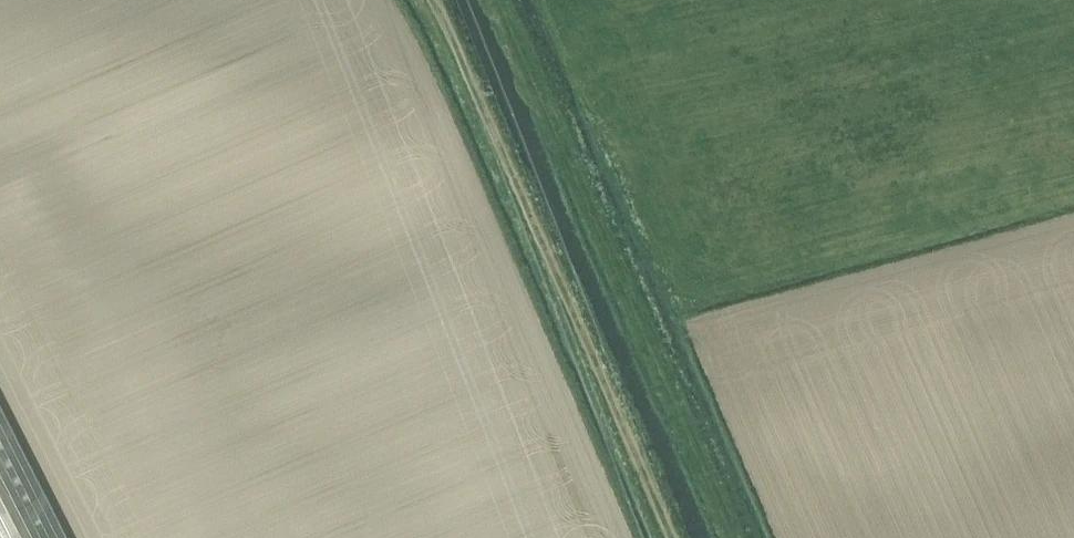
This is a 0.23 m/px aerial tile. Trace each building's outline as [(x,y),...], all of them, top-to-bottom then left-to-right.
[(0,411),(0,537),(64,537),(0,411)]
